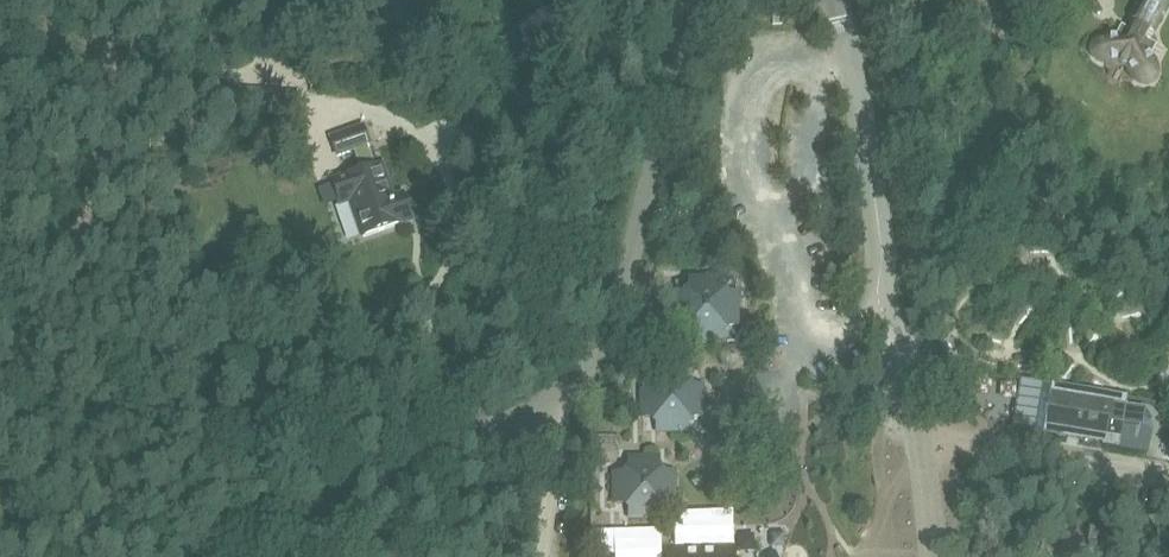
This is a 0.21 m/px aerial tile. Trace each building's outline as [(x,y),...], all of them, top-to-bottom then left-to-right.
[(1149,32),(1153,34),(1168,7),(1157,0),(1146,0),(1133,23),(1137,25),(1133,32),(1123,26),(1118,36),(1107,36),(1100,41),(1096,50),(1101,58),(1110,62),(1119,61),(1126,57),(1130,59),(1132,67),(1136,76),(1147,82),(1155,80),(1159,73),(1157,69),(1159,66),(1161,67),(1168,51),(1146,39),(1149,32)] [(396,198),(386,167),(376,170),(368,148),(369,148),(363,130),(331,140),(337,158),(353,153),(361,175),(332,185),(339,206),(350,203),(362,239),(416,221),(407,194),(396,198)] [(733,284),(675,284),(675,343),(734,342),(733,284)] [(686,386),(686,372),(656,372),(656,386),(642,386),(642,416),(656,416),(656,431),(686,431),(686,416),(700,416),(700,386),(686,386)] [(1050,395),(1052,385),(1021,379),(1012,428),(1043,433),(1045,422),(1050,395)] [(1050,395),(1045,422),(1106,432),(1111,405),(1050,395)] [(659,476),(659,461),(629,461),(629,476),(615,476),(615,506),(629,506),(629,520),(659,520),(659,506),(674,506),(674,476),(659,476)]
